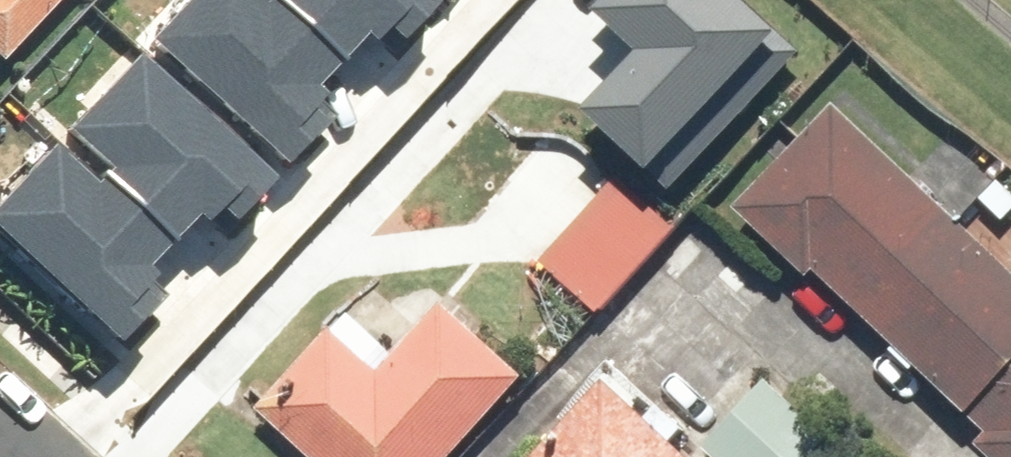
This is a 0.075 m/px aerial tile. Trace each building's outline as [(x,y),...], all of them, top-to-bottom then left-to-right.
[(69,0),(0,0),(0,65),(69,0)] [(149,29),(288,151),(316,119),(297,103),(339,55),(276,0),(175,0),(149,29)] [(339,55),(364,25),(375,35),(389,19),(405,32),(433,0),(276,0),(339,55)] [(593,101),(677,180),(809,41),(765,0),(611,0),(652,39),(593,101)] [(104,162),(97,170),(169,233),(193,203),(205,213),(219,197),(235,211),(273,167),(129,43),(59,123),(104,162)] [(822,103),(727,206),(980,437),(970,448),(979,456),(1010,456),(1010,280),(1009,278),(1010,276),(1010,217),(996,203),(966,236),(822,103)] [(0,183),(0,226),(118,329),(146,297),(127,280),(169,233),(97,170),(49,128),(0,183)] [(627,169),(537,261),(594,317),(684,224),(627,169)] [(517,381),(436,310),(365,390),(308,340),(244,411),(296,456),(449,456),(517,381)] [(616,369),(532,456),(671,456),(662,448),(680,430),(616,369)] [(730,382),(684,436),(708,456),(808,456),(823,440),(758,384),(747,396),(730,382)]
